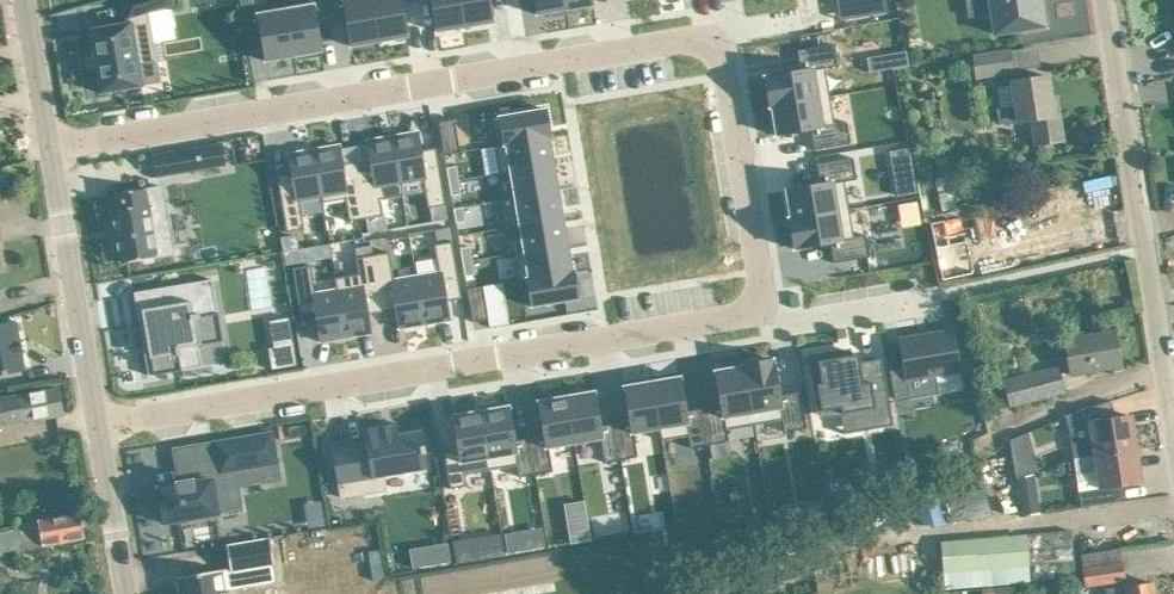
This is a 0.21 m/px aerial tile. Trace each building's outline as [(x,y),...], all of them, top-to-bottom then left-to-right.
[(90,30),(101,93),(142,86),(139,65),(157,62),(149,12),(173,4),(172,0),(122,0),(128,18),(131,17),(131,23),(90,30)] [(245,29),(260,27),(265,61),(294,56),(286,9),(259,14),(257,0),(240,0),(245,29)] [(286,9),(294,56),(322,51),(316,17),(331,15),(328,0),(311,0),(312,5),(286,9)] [(331,15),(347,12),(352,46),(380,42),(372,0),(328,0),(331,15)] [(380,42),(407,37),(401,3),(416,0),(372,0),(380,42)] [(437,32),(465,27),(461,0),(432,0),(437,32)] [(465,27),(493,22),(489,0),(461,0),(465,27)] [(538,15),(550,12),(551,16),(566,14),(564,0),(535,0),(538,15)] [(566,14),(581,11),(581,7),(593,5),(592,0),(564,0),(566,14)] [(856,18),(888,12),(886,0),(853,0),(856,18)] [(995,34),(1045,25),(1041,0),(966,0),(969,17),(992,13),(995,34)] [(801,71),(765,77),(770,107),(772,107),(772,106),(830,96),(825,68),(837,66),(834,44),(798,50),(801,71)] [(977,77),(1013,72),(1010,51),(974,57),(977,77)] [(905,52),(898,53),(900,67),(908,66),(905,52)] [(1053,110),(1048,76),(1012,82),(1012,84),(997,87),(1000,108),(997,109),(999,123),(1031,118),(1035,143),(1063,138),(1059,110),(1053,110)] [(830,96),(772,106),(772,107),(777,135),(811,130),(815,149),(851,143),(847,121),(835,124),(830,96)] [(546,109),(500,117),(504,143),(505,145),(549,137),(550,138),(551,138),(546,109)] [(455,119),(439,122),(445,155),(461,152),(455,119)] [(418,131),(393,136),(401,184),(402,184),(423,180),(425,192),(428,208),(432,207),(446,205),(436,148),(421,150),(418,131)] [(371,159),(357,161),(366,218),(383,215),(380,199),(404,195),(402,184),(401,184),(393,136),(367,140),(371,159)] [(504,143),(495,145),(500,174),(511,172),(511,171),(554,164),(550,138),(549,137),(505,145),(504,143)] [(222,143),(152,155),(156,177),(202,169),(202,168),(200,168),(198,161),(201,161),(200,155),(197,155),(196,149),(222,145),(223,153),(224,153),(222,143)] [(339,145),(314,149),(322,198),(323,203),(346,199),(349,221),(366,218),(357,161),(342,164),(339,145)] [(909,148),(889,152),(897,197),(917,193),(909,148)] [(292,172),(277,175),(287,232),(304,229),(300,201),(321,198),(322,198),(314,149),(289,153),(292,172)] [(820,184),(786,190),(791,218),(791,219),(849,209),(845,181),(857,179),(853,157),(817,164),(820,184)] [(554,164),(511,171),(511,172),(515,198),(559,191),(554,164)] [(456,166),(447,167),(449,182),(459,180),(456,166)] [(948,176),(935,178),(943,211),(956,208),(948,176)] [(459,180),(449,182),(452,196),(461,194),(459,180)] [(118,209),(111,211),(111,212),(114,230),(115,230),(115,235),(116,242),(112,243),(116,262),(119,261),(119,262),(158,256),(174,253),(170,227),(169,227),(166,206),(166,204),(165,204),(165,199),(163,186),(147,189),(147,188),(134,190),(134,191),(127,192),(115,194),(115,195),(116,195),(118,209)] [(1059,189),(996,203),(998,221),(1022,217),(1027,246),(1083,237),(1076,192),(1060,195),(1059,189)] [(559,191),(515,198),(520,225),(563,217),(559,191)] [(446,205),(432,207),(434,221),(448,219),(446,205)] [(463,207),(454,208),(456,223),(466,221),(463,207)] [(791,218),(789,218),(794,249),(830,242),(834,263),(870,257),(866,235),(854,237),(849,209),(791,219),(791,218)] [(563,217),(520,225),(524,250),(524,252),(568,244),(563,217)] [(439,272),(416,276),(425,324),(450,320),(447,301),(462,298),(452,241),(434,244),(439,272)] [(330,243),(283,251),(285,265),(332,256),(330,243)] [(524,250),(513,252),(518,281),(528,280),(527,279),(572,271),(572,270),(568,244),(524,252),(524,250)] [(470,246),(460,248),(463,262),(472,260),(470,246)] [(389,252),(372,255),(382,312),(397,309),(400,328),(425,324),(416,276),(394,279),(389,252)] [(342,288),(338,289),(346,337),(371,333),(368,314),(382,312),(372,255),(356,258),(359,274),(340,277),(342,288)] [(472,260),(463,262),(465,276),(475,275),(472,260)] [(311,265),(293,268),(303,325),(318,323),(321,342),(346,337),(338,289),(315,293),(311,265)] [(572,271),(527,279),(528,280),(532,306),(579,298),(574,270),(572,270),(572,271)] [(146,290),(134,292),(145,352),(148,371),(149,375),(153,374),(154,375),(182,370),(182,369),(196,367),(202,366),(199,347),(198,345),(199,345),(223,341),(218,315),(217,305),(215,299),(216,299),(213,281),(212,281),(212,279),(187,283),(184,283),(184,284),(174,285),(170,286),(162,287),(163,288),(157,289),(157,288),(150,289),(146,290)] [(483,286),(467,289),(473,322),(489,319),(483,286)] [(24,370),(16,321),(0,323),(0,374),(24,370)] [(904,368),(890,370),(895,398),(910,396),(908,379),(936,374),(960,370),(953,330),(899,340),(904,368)] [(1067,356),(1071,375),(1122,366),(1116,330),(1050,341),(1053,358),(1067,356)] [(268,348),(272,368),(296,364),(293,343),(273,347),(268,348)] [(839,350),(809,354),(813,380),(814,380),(816,395),(819,395),(823,415),(841,412),(842,414),(849,412),(848,411),(865,408),(869,429),(892,425),(884,379),(862,382),(860,366),(858,366),(858,368),(851,369),(849,355),(840,357),(839,350)] [(773,359),(743,364),(744,366),(754,424),(782,419),(784,431),(806,428),(800,392),(780,395),(773,359)] [(721,405),(701,409),(707,445),(729,441),(727,429),(754,424),(744,366),(715,371),(721,405)] [(994,410),(1066,391),(1059,367),(987,386),(994,410)] [(680,377),(652,381),(660,428),(659,429),(661,440),(688,435),(691,447),(707,445),(701,409),(686,411),(680,377)] [(630,421),(615,423),(621,459),(638,456),(634,433),(659,429),(660,428),(652,381),(624,386),(630,421)] [(58,388),(34,393),(3,398),(7,424),(62,414),(58,388)] [(581,390),(566,392),(575,443),(601,439),(605,462),(621,459),(615,423),(600,426),(595,391),(581,394),(581,390)] [(545,435),(530,438),(536,474),(552,471),(548,448),(575,443),(566,392),(551,395),(552,399),(539,401),(545,435)] [(1132,416),(1111,419),(1106,402),(1065,415),(1074,442),(1076,460),(1137,450),(1132,416)] [(509,406),(481,411),(491,469),(517,465),(519,477),(536,474),(530,438),(515,440),(509,406)] [(459,450),(444,452),(450,489),(467,486),(465,473),(491,469),(481,411),(453,415),(459,450)] [(355,443),(331,447),(338,483),(339,482),(341,497),(363,493),(360,479),(371,477),(371,478),(426,469),(424,454),(425,453),(423,446),(422,446),(420,431),(396,435),(395,426),(363,431),(365,442),(355,444),(355,443)] [(177,483),(157,487),(163,522),(218,513),(213,489),(239,485),(260,481),(257,465),(277,462),(272,431),(214,441),(217,457),(187,462),(190,479),(180,481),(176,482),(177,483)] [(1142,482),(1137,450),(1076,460),(1078,473),(1080,489),(1083,507),(1124,501),(1122,485),(1142,482)] [(1013,457),(1017,476),(1039,470),(1034,452),(1013,457)] [(931,457),(908,462),(911,478),(934,473),(931,457)] [(956,478),(936,483),(940,501),(948,499),(954,523),(969,519),(970,522),(992,517),(980,464),(954,470),(956,478)] [(1033,474),(1017,478),(1018,492),(1035,490),(1033,474)] [(818,502),(790,507),(792,522),(821,517),(818,502)] [(85,537),(80,512),(22,523),(23,527),(12,530),(16,550),(85,537)] [(588,527),(568,530),(570,544),(590,540),(588,527)] [(1071,530),(942,541),(945,573),(946,588),(1033,581),(1076,577),(1071,530)] [(542,534),(532,536),(535,552),(545,550),(542,534)] [(500,535),(486,537),(489,559),(503,557),(500,535)] [(176,576),(180,593),(225,593),(224,587),(245,584),(242,568),(274,562),(270,538),(227,546),(231,568),(221,569),(221,568),(176,576)] [(1086,586),(1124,580),(1120,548),(1082,554),(1086,586)] [(831,574),(815,576),(817,593),(833,591),(831,574)] [(1152,582),(1106,589),(1107,593),(1153,593),(1152,582)]
